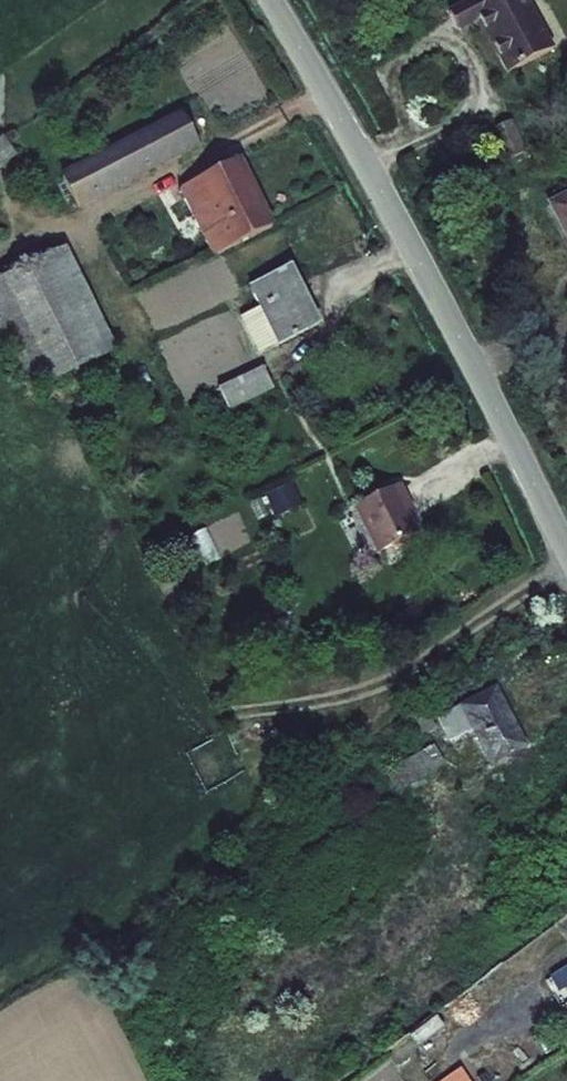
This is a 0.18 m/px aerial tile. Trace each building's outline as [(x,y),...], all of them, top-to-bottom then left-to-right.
[(447,11),(459,33),(478,22),(505,75),(554,49),(527,0),(473,0),(469,2),(468,0),(467,0),(447,11)] [(182,112),(60,175),(79,210),(200,147),(182,112)] [(506,162),(526,154),(513,122),(493,130),(506,162)] [(3,136),(0,138),(0,168),(17,156),(3,136)] [(179,190),(213,258),(275,227),(240,159),(179,190)] [(546,204),(566,244),(566,193),(546,204)] [(28,397),(118,352),(66,249),(0,280),(0,341),(28,397)] [(322,325),(292,265),(249,287),(260,309),(278,345),(279,347),(322,325)] [(278,345),(260,309),(240,319),(258,356),(278,345)] [(273,389),(263,368),(219,389),(229,412),(273,389)] [(293,484),(265,496),(276,519),(303,506),(293,484)] [(354,509),(377,555),(421,534),(410,514),(415,512),(402,486),(354,509)] [(260,500),(251,505),(258,520),(267,516),(260,500)] [(496,689),(459,707),(472,732),(491,768),(529,748),(496,689)] [(437,718),(449,744),(472,732),(459,707),(437,718)] [(425,710),(406,722),(419,742),(438,730),(425,710)] [(445,766),(434,746),(387,772),(398,793),(445,766)] [(437,1080),(469,1080),(460,1066),(437,1080)]
